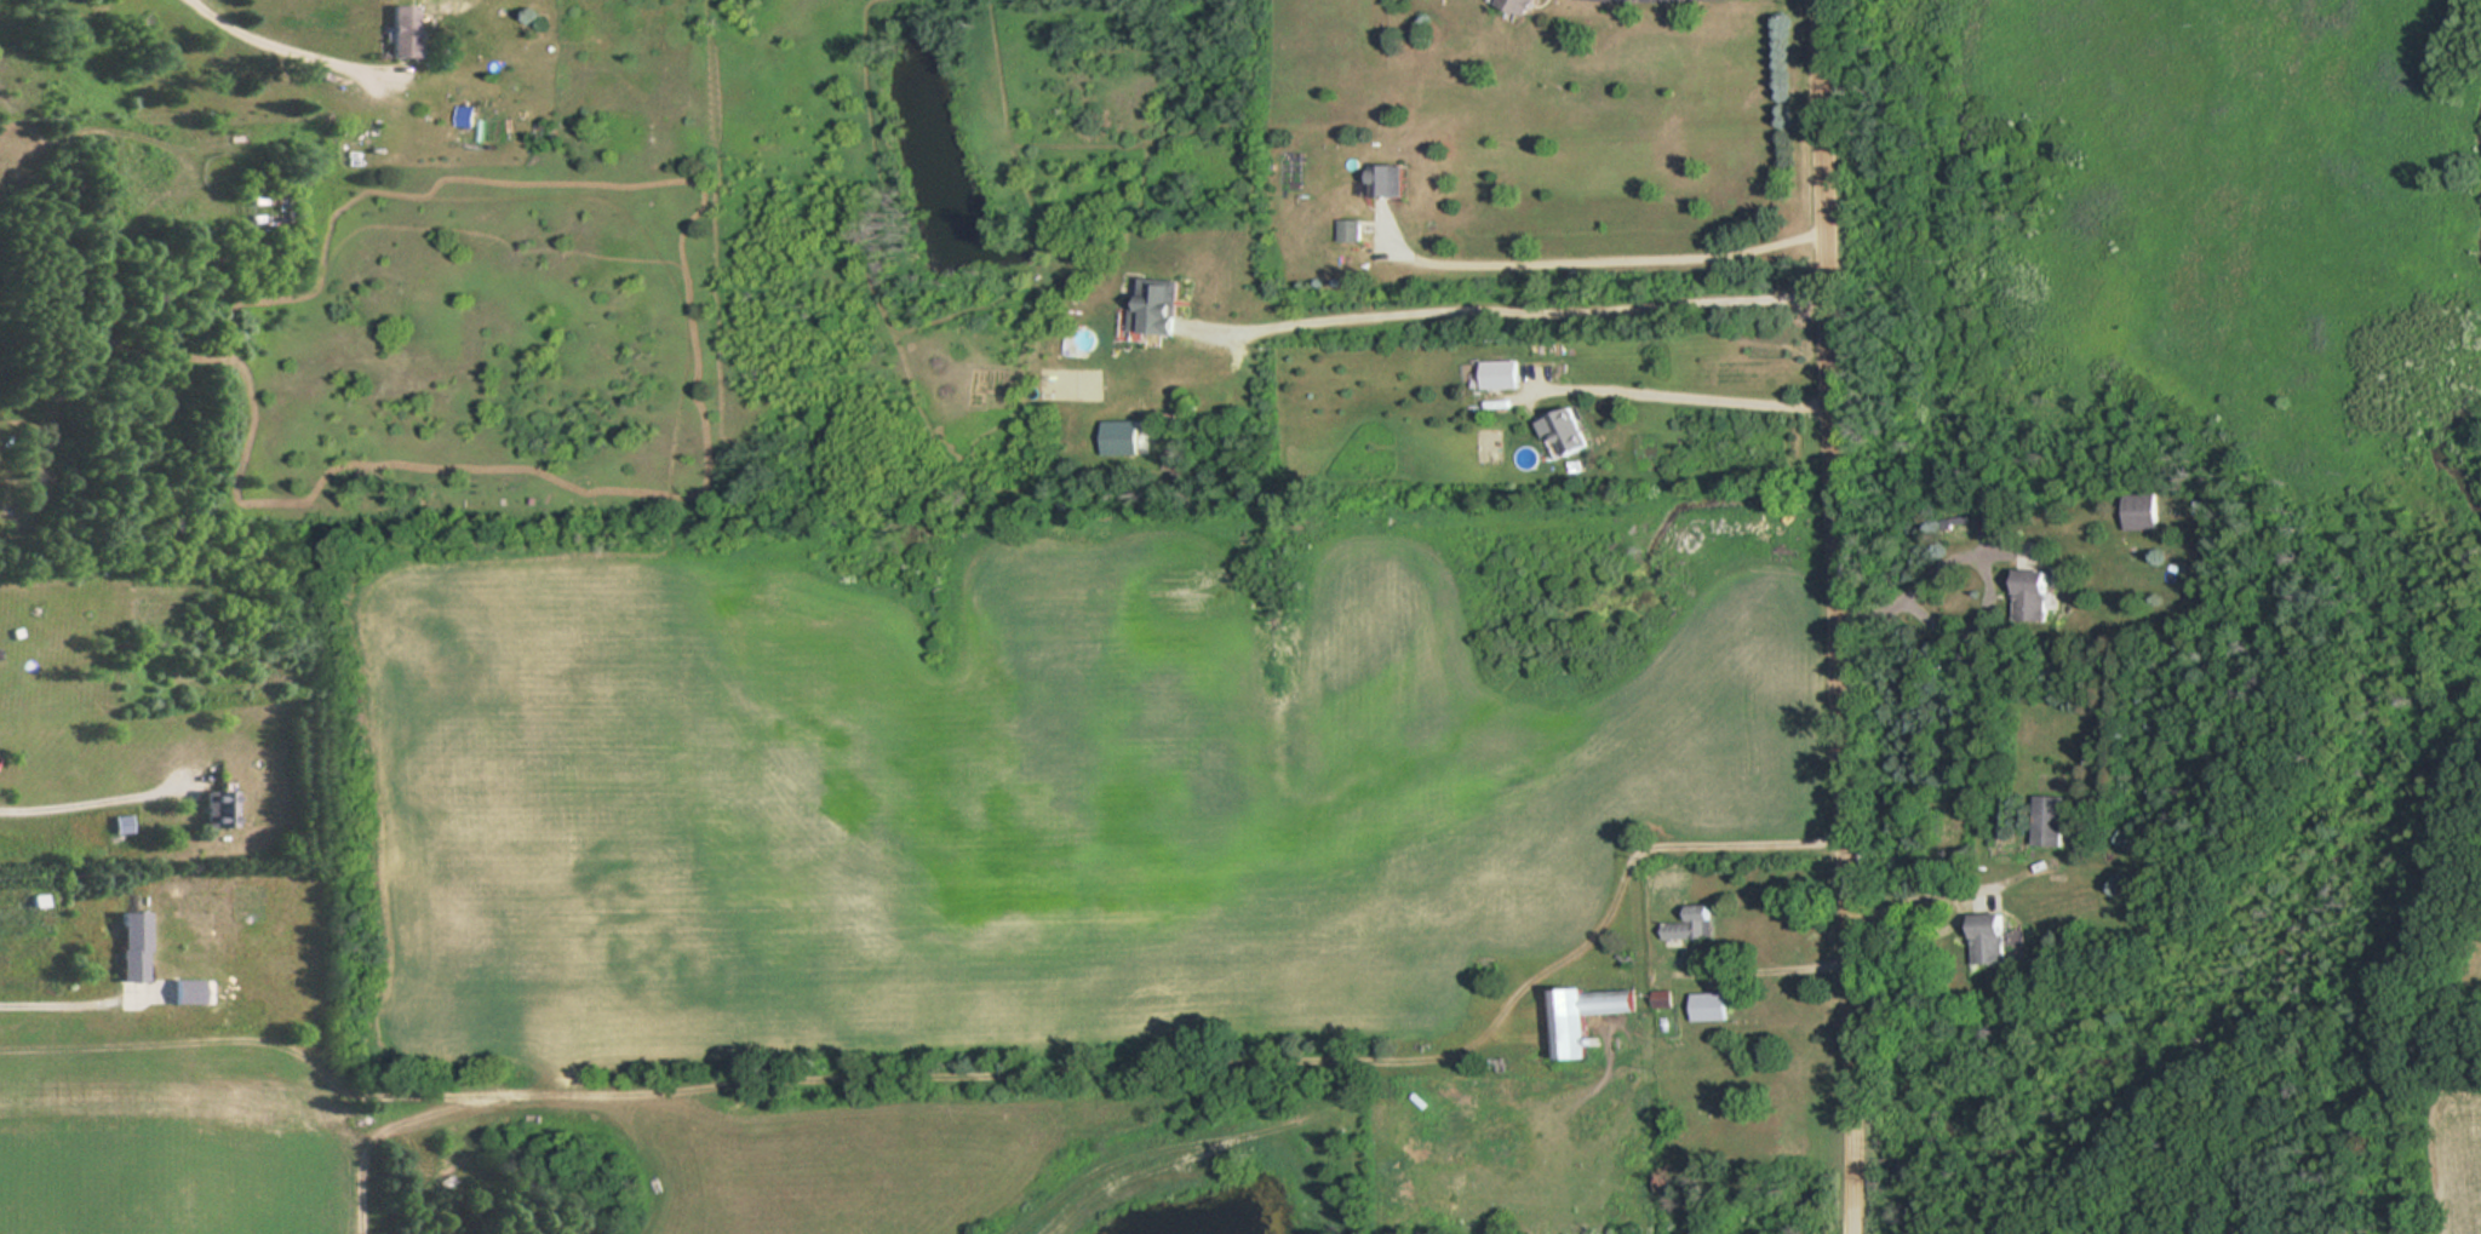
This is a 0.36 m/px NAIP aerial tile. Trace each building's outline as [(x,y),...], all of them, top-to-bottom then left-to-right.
[(1535,13),(1539,0),(1503,0),(1502,4),(1535,13)] [(391,4),(391,57),(416,57),(416,4),(391,4)] [(476,106),(459,106),(459,126),(476,126),(476,106)] [(1409,163),(1375,163),(1375,196),(1409,196),(1409,163)] [(1362,219),(1340,219),(1340,240),(1362,240),(1362,219)] [(1138,331),(1182,332),(1184,279),(1139,277),(1138,331)] [(1483,360),(1483,387),(1521,387),(1521,360),(1483,360)] [(1551,417),(1570,457),(1595,444),(1576,405),(1551,417)] [(2161,529),(2161,494),(2128,494),(2128,529),(2161,529)] [(2053,570),(2020,571),(2021,620),(2054,619),(2053,570)] [(207,827),(237,827),(237,790),(207,790),(207,827)] [(2066,796),(2037,796),(2037,845),(2066,845),(2066,796)] [(1690,923),(1664,923),(1664,943),(1715,944),(1715,908),(1690,908),(1690,923)] [(122,912),(122,981),(150,981),(150,912),(122,912)] [(1976,964),(2012,964),(2012,915),(1976,915),(1976,964)] [(205,980),(175,980),(175,1003),(205,1003),(205,980)] [(1644,1012),(1642,987),(1560,991),(1563,1059),(1597,1058),(1595,1014),(1644,1012)] [(1729,1020),(1729,992),(1691,992),(1691,1020),(1729,1020)]
